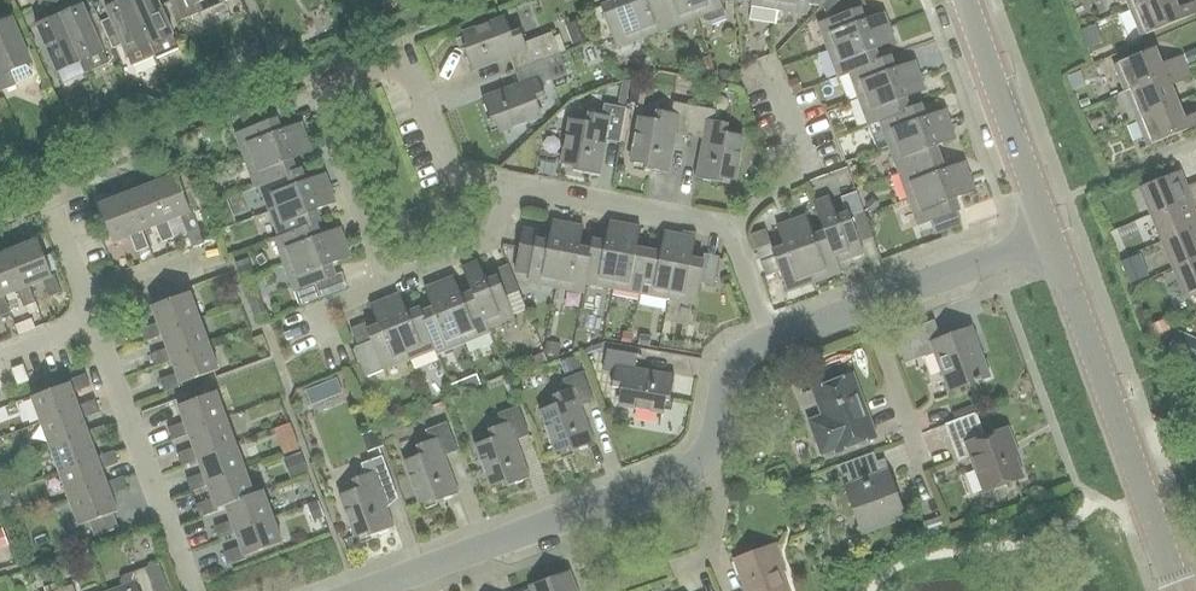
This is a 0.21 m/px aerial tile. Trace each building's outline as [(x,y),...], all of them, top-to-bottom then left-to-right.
[(54,0),(38,0),(46,19),(36,24),(57,72),(81,62),(54,0)] [(81,62),(82,61),(87,72),(109,63),(104,52),(83,3),(73,7),(70,0),(54,0),(81,62)] [(127,55),(132,66),(155,55),(151,44),(131,0),(115,0),(116,2),(106,7),(110,17),(101,21),(113,48),(122,44),(127,55)] [(155,55),(157,60),(179,50),(173,35),(174,34),(159,0),(131,0),(151,44),(155,55)] [(193,15),(228,0),(170,0),(179,21),(193,15)] [(630,0),(613,0),(614,2),(602,6),(617,47),(644,37),(630,0)] [(660,0),(630,0),(644,37),(670,27),(660,0)] [(690,0),(660,0),(670,27),(697,17),(690,0)] [(737,0),(690,0),(697,17),(702,15),(705,21),(711,22),(726,16),(721,3),(737,1),(737,0)] [(752,4),(753,5),(751,18),(778,23),(780,9),(781,0),(752,0),(752,4)] [(780,9),(808,13),(809,4),(824,6),(828,0),(781,0),(780,9)] [(865,0),(828,0),(824,6),(828,19),(819,22),(829,49),(890,27),(884,13),(864,19),(860,8),(867,6),(865,0)] [(1131,8),(1151,0),(1127,0),(1131,8)] [(1195,13),(1195,0),(1178,8),(1174,0),(1151,0),(1131,8),(1142,36),(1195,13)] [(526,43),(521,29),(515,13),(464,33),(468,44),(464,46),(473,72),(511,57),(515,70),(560,53),(552,33),(526,43)] [(592,36),(585,17),(569,23),(576,42),(592,36)] [(17,84),(33,77),(35,72),(12,18),(0,23),(0,91),(17,84)] [(895,42),(890,27),(829,49),(839,76),(851,72),(850,71),(879,60),(875,49),(895,42)] [(1126,91),(1186,66),(1182,56),(1161,64),(1155,47),(1115,64),(1126,91)] [(1185,55),(1189,65),(1195,62),(1195,50),(1185,55)] [(567,74),(560,53),(515,70),(520,82),(483,96),(492,122),(497,120),(501,132),(542,117),(536,101),(546,97),(541,84),(567,74)] [(711,75),(717,72),(711,56),(705,58),(711,75)] [(860,98),(920,75),(915,61),(895,68),(890,56),(879,60),(850,71),(851,72),(860,98)] [(1191,77),(1186,66),(1126,91),(1137,118),(1177,101),(1171,86),(1191,77)] [(720,80),(730,82),(732,73),(722,71),(720,80)] [(925,90),(920,75),(860,98),(870,125),(881,121),(881,120),(910,109),(910,108),(906,97),(925,90)] [(804,90),(799,79),(790,83),(795,93),(804,90)] [(1079,101),(1082,107),(1091,104),(1088,98),(1079,101)] [(170,111),(140,100),(139,104),(147,122),(170,111)] [(1195,126),(1195,112),(1184,117),(1177,101),(1137,118),(1148,145),(1195,126)] [(236,133),(246,159),(306,137),(301,123),(281,130),(277,119),(284,117),(278,102),(251,112),(256,125),(236,133)] [(678,133),(690,135),(696,106),(674,102),(672,113),(658,110),(656,121),(639,118),(632,161),(644,163),(643,168),(670,173),(678,133)] [(621,138),(626,108),(605,104),(603,115),(589,112),(587,123),(570,120),(562,163),(575,165),(574,170),(601,175),(608,135),(621,138)] [(890,146),(951,124),(945,109),(925,116),(921,104),(910,108),(910,109),(881,120),(881,121),(890,146)] [(736,180),(744,137),(728,134),(730,123),(715,121),(717,110),(696,106),(690,135),(703,138),(696,177),(723,183),(724,178),(736,180)] [(95,142),(97,141),(109,136),(102,118),(88,124),(95,142)] [(956,138),(951,124),(890,146),(900,172),(940,157),(936,146),(956,138)] [(312,152),(306,137),(246,159),(256,187),(261,185),(260,184),(296,171),(296,170),(292,159),(312,152)] [(909,198),(970,176),(964,162),(945,169),(940,157),(900,172),(909,198)] [(270,210),(330,188),(325,173),(305,180),(301,168),(296,170),(296,171),(260,184),(261,185),(270,210)] [(1195,196),(1195,183),(1187,187),(1180,170),(1140,187),(1151,214),(1195,196)] [(176,174),(150,184),(165,222),(168,221),(181,215),(188,232),(200,227),(193,210),(191,210),(176,174)] [(975,191),(970,176),(909,198),(919,225),(930,221),(935,234),(963,225),(958,211),(960,210),(955,198),(975,191)] [(165,222),(150,184),(125,194),(140,232),(142,231),(156,225),(162,242),(175,237),(168,221),(165,222)] [(336,202),(330,188),(270,210),(280,236),(316,223),(316,224),(321,222),(316,210),(336,202)] [(140,232),(125,194),(99,204),(114,242),(130,235),(137,252),(149,247),(142,231),(140,232)] [(1151,214),(1163,241),(1195,227),(1195,196),(1151,214)] [(815,203),(825,232),(826,231),(837,263),(838,262),(864,253),(860,242),(874,237),(864,210),(850,215),(849,213),(837,217),(830,197),(815,203)] [(874,199),(867,205),(874,212),(881,206),(874,199)] [(826,231),(825,232),(814,236),(807,216),(792,221),(815,282),(842,272),(838,262),(837,263),(826,231)] [(557,287),(569,224),(553,221),(549,241),(538,239),(539,232),(524,229),(519,258),(533,260),(529,282),(557,287)] [(815,282),(792,221),(778,227),(785,246),(774,250),(772,244),(757,249),(767,276),(781,271),(788,291),(815,282)] [(614,288),(626,225),(610,222),(606,242),(593,240),(591,249),(592,250),(586,283),(587,283),(614,288)] [(285,265),(346,242),(340,227),(320,235),(316,224),(316,223),(280,236),(275,237),(285,265)] [(592,250),(591,249),(580,247),(584,227),(569,224),(557,287),(585,292),(587,283),(586,283),(592,250)] [(641,293),(649,250),(637,248),(641,227),(626,225),(614,288),(641,293)] [(1163,241),(1174,268),(1195,258),(1195,227),(1163,241)] [(669,298),(680,235),(665,232),(661,252),(649,250),(641,293),(669,298)] [(715,285),(720,256),(705,254),(703,261),(692,259),(696,238),(680,235),(669,298),(697,303),(701,282),(715,285)] [(38,239),(12,249),(27,287),(30,286),(43,280),(49,297),(62,292),(55,274),(53,275),(38,239)] [(331,264),(351,257),(346,242),(285,265),(295,291),(300,305),(348,287),(342,272),(335,275),(331,264)] [(12,249),(0,254),(0,292),(2,297),(5,295),(18,290),(24,307),(36,302),(30,286),(27,287),(12,249)] [(1139,250),(1120,258),(1124,270),(1144,262),(1139,250)] [(1174,268),(1185,295),(1195,291),(1195,258),(1174,268)] [(244,279),(256,275),(250,259),(238,263),(244,279)] [(463,268),(473,292),(474,291),(488,327),(489,327),(515,316),(506,296),(520,291),(509,264),(494,270),(497,277),(486,281),(478,262),(463,268)] [(474,291),(473,292),(462,296),(454,277),(440,282),(464,342),(491,331),(489,327),(488,327),(474,291)] [(464,342),(440,282),(425,289),(433,308),(423,312),(422,313),(436,348),(436,349),(437,353),(464,342)] [(0,292),(0,316),(11,312),(5,295),(2,297),(0,292)] [(146,341),(163,335),(162,332),(200,318),(190,292),(152,305),(158,322),(142,329),(146,341)] [(422,313),(423,312),(421,308),(408,313),(401,293),(386,299),(411,359),(436,349),(436,348),(422,313)] [(411,359),(386,299),(372,305),(380,325),(369,329),(366,322),(352,328),(359,346),(357,347),(369,376),(411,359)] [(209,343),(200,318),(162,332),(163,335),(168,348),(151,354),(156,366),(172,360),(171,357),(209,343)] [(950,390),(989,376),(971,328),(942,339),(935,320),(895,335),(905,362),(936,351),(950,390)] [(1154,338),(1170,331),(1165,321),(1150,327),(1154,338)] [(1176,331),(1168,349),(1195,361),(1195,360),(1195,340),(1176,331)] [(625,332),(624,340),(623,343),(631,345),(632,342),(634,333),(625,332)] [(640,344),(650,346),(650,345),(652,336),(642,334),(640,343),(640,344)] [(219,369),(209,343),(171,357),(172,360),(177,373),(161,379),(165,392),(183,385),(182,383),(219,369)] [(547,343),(545,353),(558,356),(558,355),(560,345),(547,343)] [(670,401),(675,374),(636,367),(638,354),(608,349),(604,371),(615,373),(613,387),(624,389),(621,405),(663,413),(666,400),(670,401)] [(544,352),(534,357),(537,363),(538,365),(548,361),(547,360),(544,352)] [(570,377),(581,373),(575,357),(564,361),(570,377)] [(518,358),(506,363),(511,373),(511,374),(522,369),(518,358)] [(18,384),(30,380),(24,364),(12,368),(18,384)] [(582,405),(594,400),(583,372),(581,373),(570,377),(563,380),(566,390),(553,395),(557,405),(541,411),(556,452),(568,447),(570,452),(596,443),(582,405)] [(32,396),(42,423),(80,409),(79,406),(74,393),(90,386),(86,374),(68,381),(69,383),(32,396)] [(837,452),(877,437),(854,374),(813,389),(823,415),(809,420),(822,455),(836,450),(837,452)] [(338,375),(324,380),(331,396),(344,391),(338,375)] [(504,381),(510,395),(517,393),(511,378),(504,381)] [(452,385),(456,396),(468,392),(464,381),(452,385)] [(173,440),(189,434),(188,431),(226,417),(217,391),(178,405),(185,422),(168,428),(173,440)] [(95,400),(79,406),(80,409),(42,423),(51,448),(89,434),(88,431),(83,418),(100,412),(95,400)] [(517,439),(529,434),(519,406),(498,413),(502,424),(488,429),(492,439),(476,445),(492,486),(503,482),(505,486),(531,477),(517,439)] [(985,492),(1023,478),(1011,445),(1014,444),(1008,428),(985,436),(977,413),(946,424),(960,460),(972,456),(985,492)] [(236,443),(226,417),(188,431),(189,434),(194,447),(178,453),(182,466),(199,459),(198,457),(236,443)] [(286,453),(300,448),(291,422),(276,428),(286,453)] [(446,455),(458,450),(447,422),(427,430),(431,440),(417,445),(421,455),(405,461),(420,502),(432,498),(434,502),(460,492),(446,455)] [(105,425),(88,431),(89,434),(51,448),(61,474),(99,460),(98,457),(93,444),(109,437),(105,425)] [(384,444),(378,428),(364,433),(370,449),(384,444)] [(245,468),(236,443),(198,457),(199,459),(204,473),(187,479),(191,491),(208,485),(207,482),(245,468)] [(114,451),(98,457),(99,460),(61,474),(70,499),(108,485),(107,482),(102,469),(119,463),(114,451)] [(852,489),(846,491),(860,528),(902,513),(889,477),(891,476),(886,461),(879,463),(875,452),(837,466),(841,478),(847,476),(852,489)] [(286,460),(293,478),(309,472),(302,454),(286,460)] [(381,489),(394,485),(383,456),(362,464),(366,474),(352,479),(356,489),(341,495),(356,536),(368,532),(369,536),(395,527),(381,489)] [(254,493),(245,468),(207,482),(208,485),(213,498),(197,505),(201,517),(219,510),(218,508),(226,505),(226,504),(255,494),(254,493)] [(107,482),(108,485),(70,499),(80,525),(90,521),(96,536),(120,528),(114,513),(118,511),(112,495),(128,488),(124,476),(107,482)] [(8,493),(2,477),(0,478),(0,496),(8,493)] [(263,490),(254,493),(255,494),(226,504),(226,505),(232,520),(215,527),(220,539),(236,533),(235,530),(273,516),(263,490)] [(314,520),(324,516),(319,500),(308,504),(314,520)] [(948,529),(943,515),(924,522),(930,536),(948,529)] [(283,542),(273,516),(235,530),(236,533),(241,546),(225,552),(229,565),(247,558),(246,556),(283,542)] [(9,546),(3,528),(0,529),(0,549),(9,546)] [(781,572),(786,570),(776,545),(736,560),(748,590),(788,590),(781,572)] [(146,568),(124,576),(121,581),(123,586),(110,590),(155,590),(146,568)] [(569,576),(534,589),(535,590),(532,590),(574,590),(569,576)] [(57,582),(46,587),(47,590),(55,590),(60,589),(57,582)]
